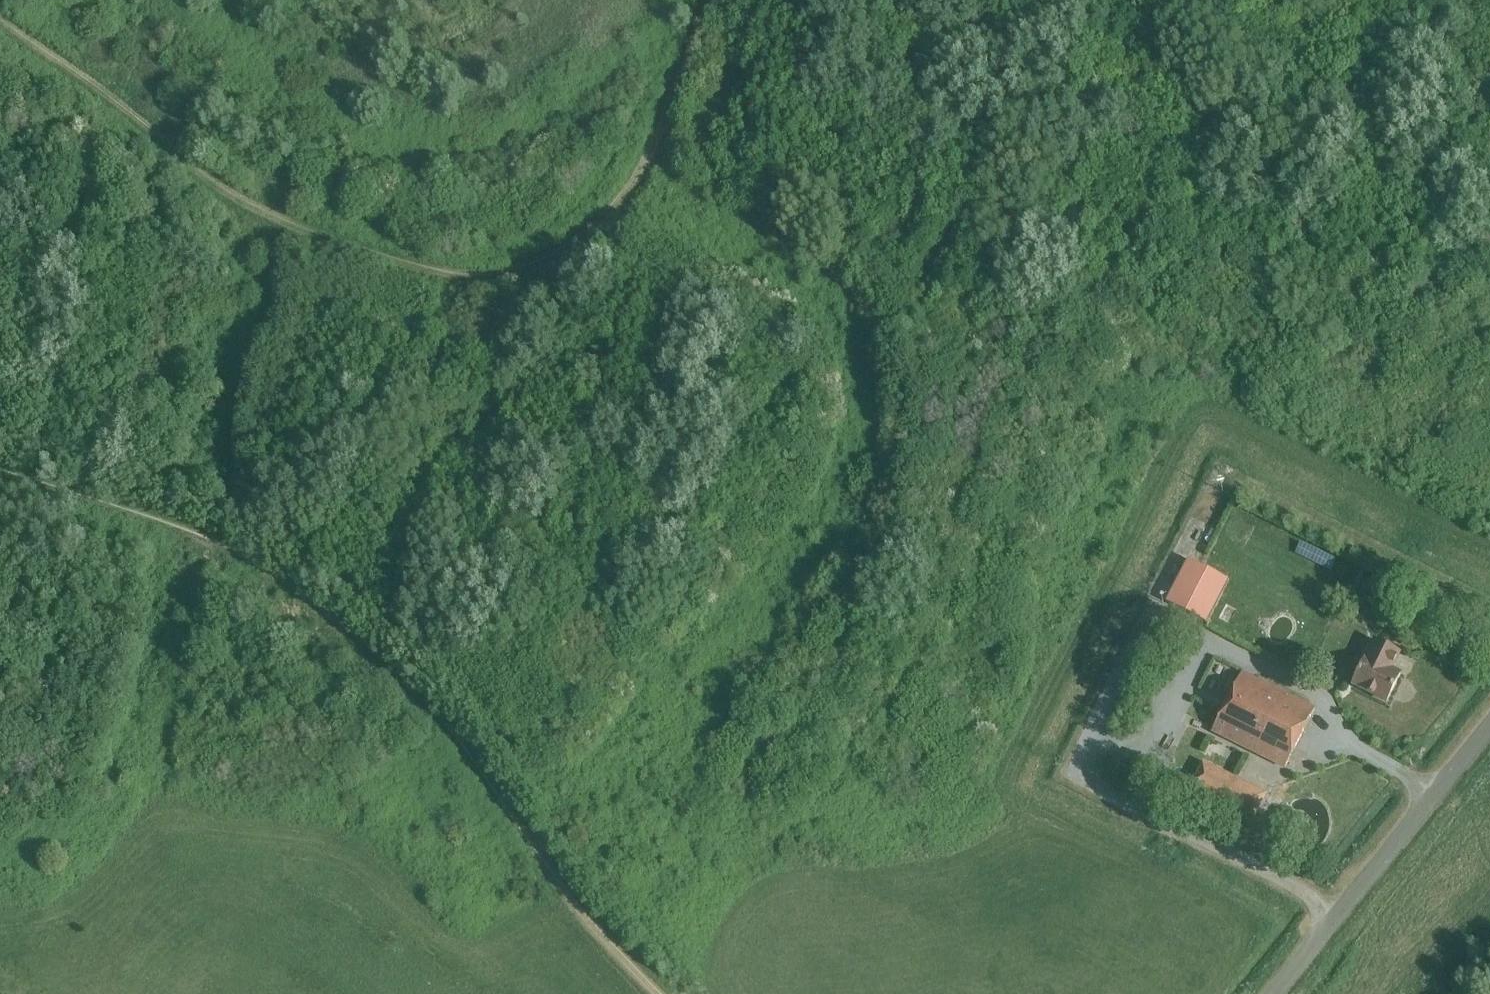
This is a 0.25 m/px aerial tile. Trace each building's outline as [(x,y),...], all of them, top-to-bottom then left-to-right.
[(1330,567),(1337,553),(1305,537),(1298,551),(1330,567)] [(1189,560),(1167,603),(1206,623),(1228,580),(1189,560)] [(1398,654),(1384,646),(1375,642),(1354,684),(1386,700),(1399,674),(1390,670),(1398,654)] [(1314,709),(1292,698),(1242,673),(1212,732),(1285,768),(1314,709)] [(1190,790),(1252,821),(1265,796),(1203,765),(1190,790)]
